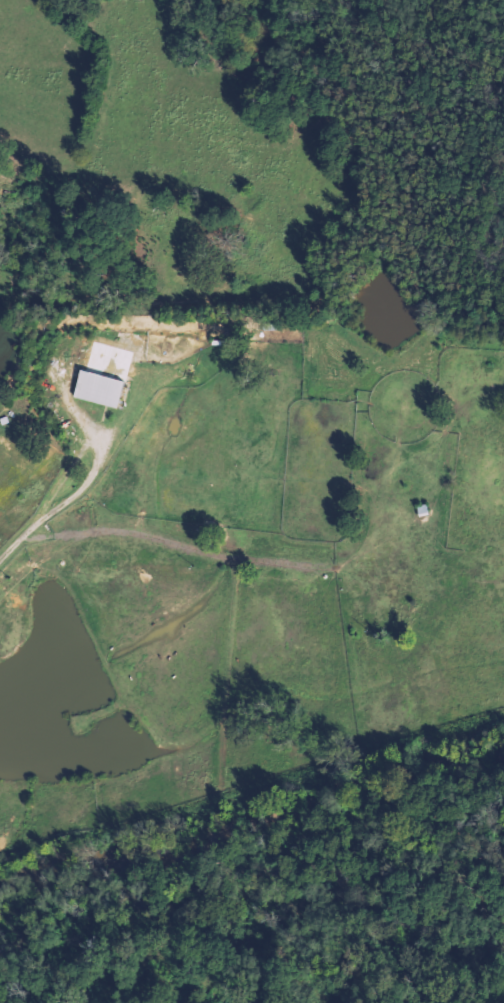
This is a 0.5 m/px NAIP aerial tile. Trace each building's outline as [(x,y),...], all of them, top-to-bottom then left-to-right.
[(73,397),(117,408),(129,360),(84,350),(73,397)]
